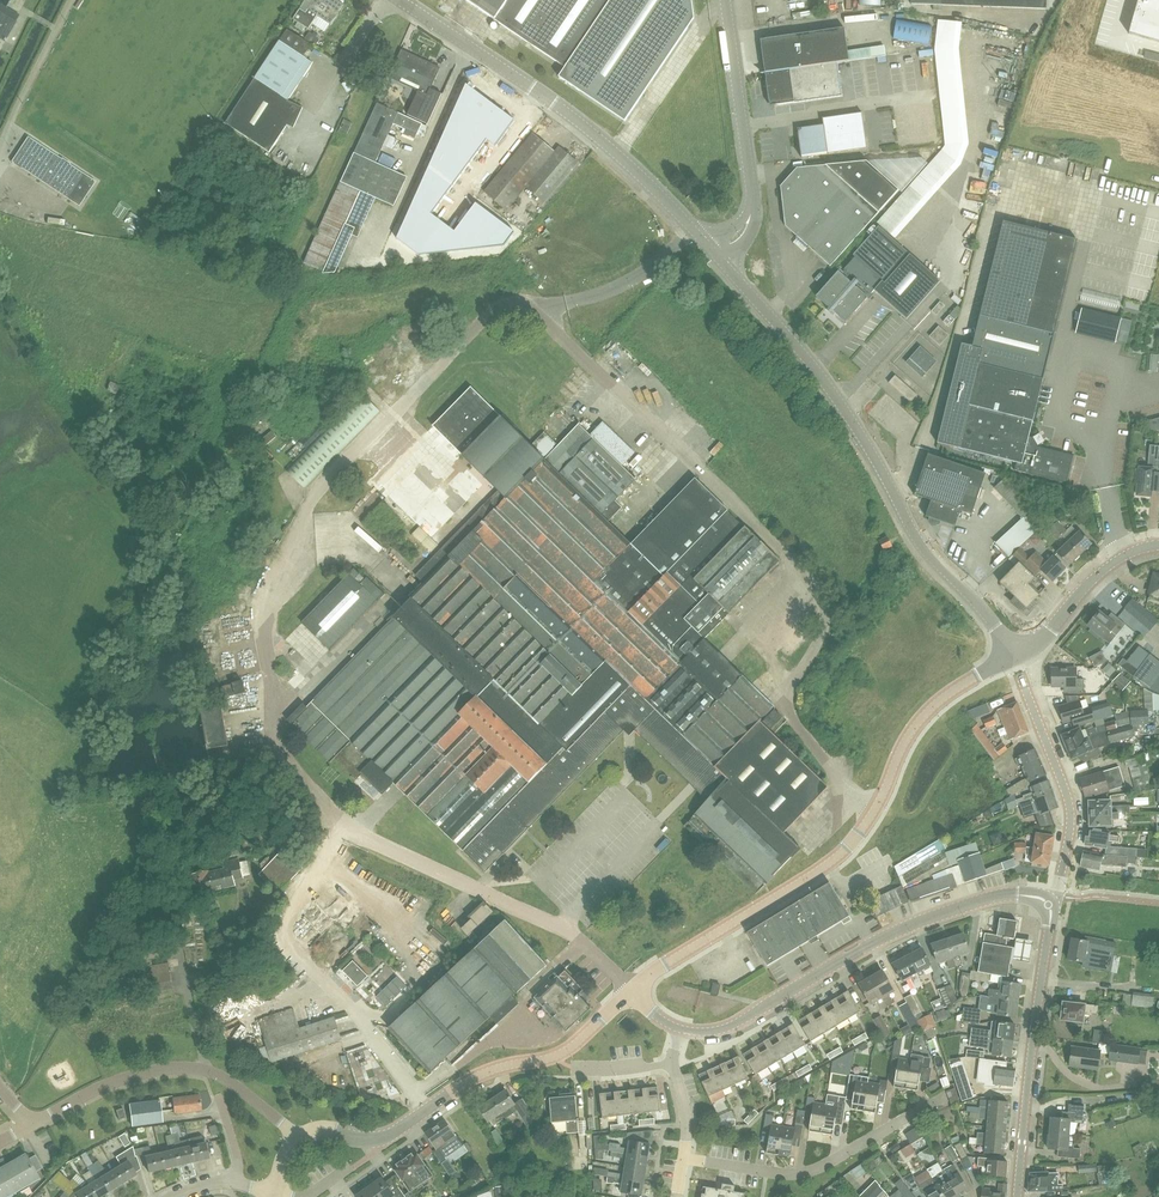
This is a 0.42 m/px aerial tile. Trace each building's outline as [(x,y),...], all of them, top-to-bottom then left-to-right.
[(331,23),(345,3),(340,0),(313,0),(306,10),(301,7),(293,18),(309,28),(318,14),(331,23)] [(695,18),(692,0),(468,0),(565,66),(558,76),(624,121),(695,18)] [(942,4),(1046,8),(1046,0),(911,0),(911,3),(933,4),(933,9),(942,10),(942,4)] [(1129,33),(1158,42),(1158,0),(1138,0),(1129,33)] [(15,22),(19,14),(0,3),(0,38),(4,40),(15,22)] [(894,37),(929,44),(932,25),(897,19),(894,37)] [(761,39),(765,72),(850,60),(845,27),(761,39)] [(226,123),(270,151),(299,107),(288,100),(313,62),(304,56),(311,44),(287,28),(226,123)] [(879,63),(891,62),(890,45),(878,46),(879,63)] [(389,77),(419,90),(408,114),(428,123),(442,93),(431,87),(435,77),(429,74),(434,64),(402,49),(389,77)] [(842,95),(838,62),(850,60),(765,72),(770,105),(842,95)] [(515,122),(466,85),(388,259),(497,247),(510,230),(474,204),(453,232),(431,215),(487,141),(495,147),(515,122)] [(674,91),(670,97),(683,105),(687,99),(674,91)] [(377,103),(353,156),(342,181),(376,197),(394,205),(407,176),(375,162),(393,123),(417,133),(422,123),(377,103)] [(824,124),(798,127),(802,157),(868,147),(862,111),(823,117),(824,124)] [(544,202),(578,161),(559,146),(555,151),(533,133),(484,191),(507,210),(526,187),(544,202)] [(28,136),(11,161),(79,206),(96,181),(28,136)] [(831,266),(879,211),(899,189),(867,160),(797,167),(781,185),(785,225),(831,266)] [(23,177),(7,167),(2,175),(18,185),(23,177)] [(980,183),(993,178),(991,174),(978,178),(980,183)] [(341,180),(299,276),(334,274),(351,235),(358,238),(376,197),(342,181),(341,180)] [(1075,300),(1158,321),(1158,207),(1101,193),(1075,300)] [(1029,436),(1077,239),(1004,221),(973,344),(959,343),(933,446),(958,453),(959,447),(1017,461),(1015,469),(1067,482),(1074,454),(1037,445),(1043,440),(1039,433),(1033,437),(1029,436)] [(841,272),(819,297),(829,307),(827,309),(831,312),(833,310),(843,320),(854,307),(857,309),(868,297),(869,299),(874,293),(872,292),(874,290),(906,319),(939,280),(878,226),(868,238),(853,254),(855,256),(844,268),(846,270),(842,274),(841,272)] [(959,268),(957,273),(973,278),(975,273),(959,268)] [(944,316),(951,305),(944,301),(938,312),(944,316)] [(957,306),(949,315),(943,321),(949,326),(954,319),(958,316),(960,308),(957,306)] [(1082,307),(1075,333),(1115,343),(1116,342),(1127,344),(1133,321),(1121,319),(1122,317),(1082,307)] [(930,335),(940,344),(948,334),(939,326),(930,335)] [(907,362),(923,376),(937,360),(921,346),(907,362)] [(1151,354),(1149,370),(1158,371),(1158,354),(1151,354)] [(617,357),(611,365),(617,369),(622,361),(617,357)] [(906,384),(902,380),(895,374),(889,382),(911,401),(917,394),(906,384)] [(375,484),(394,502),(431,465),(446,479),(466,459),(470,463),(498,490),(502,494),(526,469),(572,514),(516,572),(682,733),(741,672),(752,683),(771,663),(725,618),(782,560),(743,523),(689,579),(672,563),(662,572),(631,542),(609,521),(531,445),(470,386),(375,484)] [(305,487),(380,410),(361,391),(285,469),(305,487)] [(579,423),(558,444),(545,431),(531,445),(609,521),(622,507),(615,500),(636,478),(622,465),(635,452),(603,422),(591,435),(579,423)] [(1151,496),(1152,478),(1158,479),(1158,445),(1150,444),(1148,468),(1140,467),(1139,469),(1137,469),(1136,483),(1138,483),(1137,494),(1151,496)] [(986,473),(928,453),(915,494),(931,500),(926,515),(955,525),(961,510),(972,513),(986,473)] [(362,772),(383,792),(393,782),(488,873),(631,726),(707,800),(729,778),(716,766),(682,733),(516,572),(572,514),(526,469),(502,494),(498,490),(485,503),(475,494),(484,484),(466,466),(470,463),(466,459),(446,479),(431,465),(394,502),(431,538),(468,499),(479,510),(416,574),(424,582),(409,597),(411,599),(307,706),(303,702),(302,704),(297,699),(284,713),(289,718),(287,719),(291,723),(291,724),(330,762),(336,757),(357,777),(362,772)] [(695,476),(631,542),(662,572),(672,563),(689,579),(743,523),(695,476)] [(1078,524),(1094,522),(1092,507),(1076,510),(1078,524)] [(1062,535),(1068,542),(1079,554),(1091,543),(1080,531),(1078,532),(1072,525),(1067,530),(1061,523),(1062,522),(1059,519),(1058,520),(1051,513),(1046,518),(1053,525),(1052,525),(1062,535)] [(1057,540),(1062,535),(1052,525),(1047,530),(1057,540)] [(884,549),(892,545),(888,536),(879,541),(884,549)] [(1069,564),(1079,554),(1068,542),(1057,552),(1069,564)] [(1019,560),(1035,575),(1035,576),(1042,569),(1053,580),(1065,567),(1053,556),(1047,562),(1036,551),(1030,557),(1019,547),(1013,554),(1019,560)] [(1012,602),(1028,615),(1037,603),(1034,600),(1046,587),(1019,561),(1000,581),(1016,597),(1012,602)] [(331,648),(384,593),(367,577),(365,579),(354,569),(304,621),(331,648)] [(1155,573),(1150,593),(1158,595),(1158,575),(1155,573)] [(1123,608),(1149,630),(1158,620),(1132,598),(1123,608)] [(1120,619),(1115,624),(1099,611),(1088,624),(1109,643),(1126,624),(1120,619)] [(1139,646),(1127,661),(1138,670),(1150,654),(1139,646)] [(1133,676),(1150,689),(1158,677),(1158,661),(1150,654),(1133,676)] [(1123,658),(1118,665),(1133,676),(1138,670),(1127,661),(1123,658)] [(1068,693),(1084,693),(1084,678),(1076,678),(1076,668),(1052,668),(1052,685),(1068,685),(1068,693)] [(741,672),(682,733),(716,766),(760,720),(775,705),(752,683),(741,672)] [(1117,681),(1128,691),(1136,682),(1125,672),(1117,681)] [(232,682),(232,683),(214,688),(217,697),(201,701),(201,705),(218,702),(217,699),(246,692),(243,680),(232,682)] [(1078,718),(1080,725),(1106,717),(1103,705),(1091,709),(1090,706),(1082,709),(1079,700),(1059,706),(1064,722),(1078,718)] [(1005,735),(1007,740),(1029,731),(1017,701),(998,709),(1007,733),(1005,735)] [(219,746),(229,745),(222,705),(201,709),(208,748),(207,748),(211,769),(222,766),(219,746)] [(783,716),(775,708),(762,721),(771,729),(783,716)] [(1148,709),(1130,710),(1130,711),(1131,723),(1117,727),(1107,730),(1099,732),(1066,746),(1071,758),(1093,750),(1093,749),(1098,747),(1099,747),(1111,742),(1133,736),(1132,732),(1144,731),(1143,725),(1149,724),(1148,709)] [(1115,715),(1116,719),(1117,727),(1131,723),(1130,711),(1115,715)] [(987,728),(997,723),(993,715),(983,719),(987,728)] [(1116,719),(1105,722),(1105,723),(1107,730),(1117,727),(1116,719)] [(829,786),(760,720),(716,766),(729,778),(784,832),(829,786)] [(1107,730),(1105,723),(1095,726),(1096,727),(1082,732),(1080,728),(1062,735),(1066,746),(1099,732),(1107,730)] [(1008,749),(1003,743),(995,748),(1000,755),(1008,749)] [(1018,756),(1018,757),(1015,759),(1018,767),(1022,765),(1023,769),(1041,761),(1035,748),(1018,756)] [(1129,767),(1136,791),(1152,787),(1143,754),(1124,760),(1126,767),(1129,767)] [(1029,781),(1047,773),(1041,761),(1023,769),(1027,777),(1029,781)] [(1086,798),(1125,785),(1119,766),(1080,778),(1086,798)] [(1010,796),(1030,784),(1029,781),(1027,777),(1006,789),(1010,796)] [(784,832),(729,778),(707,800),(694,814),(766,884),(800,847),(784,832)] [(1020,803),(1035,798),(1053,791),(1049,780),(1031,787),(1033,792),(1024,795),(1024,796),(1016,799),(1018,804),(1020,804),(1020,803)] [(286,783),(276,794),(281,799),(281,801),(292,788),(286,783)] [(1035,813),(1049,810),(1059,807),(1053,791),(1035,798),(1020,803),(1020,804),(1025,817),(1035,813)] [(1089,801),(1089,813),(1129,812),(1129,805),(1111,806),(1110,800),(1089,801)] [(1111,819),(1130,818),(1129,812),(1089,813),(1090,826),(1111,825),(1111,819)] [(766,884),(694,814),(684,824),(723,862),(756,894),(766,884)] [(1105,853),(1117,855),(1145,857),(1146,849),(1137,848),(1107,846),(1107,841),(1119,842),(1120,836),(1108,834),(1109,831),(1088,828),(1087,834),(1086,834),(1085,844),(1106,848),(1105,853)] [(1036,832),(1034,847),(1052,850),(1055,835),(1036,832)] [(941,838),(894,866),(899,876),(947,848),(941,838)] [(976,842),(952,850),(956,860),(958,859),(979,852),(976,842)] [(1026,852),(1026,854),(1033,855),(1031,862),(1050,865),(1052,850),(1034,847),(1026,847),(1026,852)] [(279,892),(303,867),(284,848),(259,873),(279,892)] [(1136,863),(1136,857),(1117,855),(1105,853),(1105,854),(1103,853),(1103,854),(1084,851),(1081,866),(1100,870),(1101,864),(1127,866),(1127,863),(1136,863)] [(906,888),(911,901),(957,885),(957,884),(965,881),(966,882),(987,875),(979,852),(958,859),(959,864),(927,877),(928,881),(906,888)] [(216,861),(218,869),(209,871),(190,875),(195,897),(214,892),(214,890),(235,885),(234,879),(243,877),(239,857),(223,861),(223,859),(216,861)] [(264,868),(272,861),(267,857),(260,864),(264,868)] [(985,869),(987,875),(1004,869),(1002,862),(985,869)] [(817,935),(850,915),(830,882),(748,931),(768,965),(809,940),(811,943),(819,939),(817,935)] [(902,886),(870,900),(877,916),(909,901),(902,886)] [(495,911),(484,900),(468,916),(471,919),(461,928),(468,935),(495,911)] [(986,933),(984,942),(1006,946),(1008,937),(1015,938),(1018,921),(1000,918),(997,935),(986,933)] [(518,992),(548,964),(506,920),(499,926),(494,921),(483,931),(488,936),(390,1028),(430,1072),(493,1014),(500,1021),(519,1003),(512,996),(517,991),(518,992)] [(956,965),(963,963),(960,954),(969,951),(964,933),(948,939),(953,956),(956,965)] [(1033,938),(1016,936),(1013,958),(1030,960),(1033,938)] [(1072,938),(1068,959),(1069,959),(1074,960),(1084,962),(1083,966),(1100,969),(1103,954),(1114,956),(1116,942),(1106,940),(1086,936),(1085,940),(1072,938)] [(938,961),(953,956),(948,939),(932,944),(938,961)] [(978,971),(992,974),(1008,976),(1010,963),(1013,947),(1006,946),(984,942),(978,971)] [(908,955),(918,976),(925,973),(922,969),(931,964),(923,948),(908,955)] [(916,988),(923,985),(918,976),(908,955),(893,963),(902,979),(909,976),(916,988)] [(152,958),(142,960),(145,979),(154,977),(157,991),(174,988),(168,959),(155,961),(155,964),(153,964),(152,958)] [(535,997),(552,1015),(582,987),(566,969),(535,997)] [(883,969),(871,976),(871,977),(883,997),(888,1005),(893,1002),(888,994),(895,990),(883,969)] [(971,973),(970,979),(990,982),(992,974),(971,970),(971,973)] [(959,990),(962,997),(967,994),(971,973),(962,972),(959,990)] [(888,1005),(883,997),(871,977),(871,976),(859,983),(871,1004),(878,1000),(883,1008),(888,1005)] [(362,987),(371,1000),(384,992),(375,978),(362,987)] [(988,989),(987,995),(987,996),(1018,1001),(1020,984),(1003,981),(1002,990),(990,988),(990,989),(988,989)] [(722,984),(714,982),(710,995),(716,996),(717,996),(718,995),(719,994),(722,984)] [(945,986),(951,1002),(958,999),(951,983),(945,986)] [(938,989),(944,1004),(951,1002),(945,986),(938,989)] [(592,997),(582,987),(552,1015),(566,1031),(594,1007),(592,997)] [(838,1001),(848,1018),(861,1011),(849,990),(842,994),(845,998),(838,1001)] [(1124,993),(1123,1004),(1153,1008),(1154,994),(1133,991),(1133,994),(1124,993)] [(907,1002),(915,1018),(923,1014),(912,993),(904,997),(907,1002)] [(964,1006),(963,1014),(981,1016),(982,1009),(987,1010),(987,1011),(992,1012),(992,1013),(998,1014),(1016,1017),(1018,1001),(987,996),(987,995),(981,994),(979,1008),(964,1006)] [(836,997),(824,1005),(836,1026),(848,1018),(838,1001),(836,997)] [(899,1005),(908,1022),(915,1018),(907,1002),(899,1005)] [(1091,1012),(1097,1013),(1098,1006),(1064,1002),(1063,1009),(1060,1010),(1059,1016),(1062,1018),(1062,1019),(1072,1020),(1072,1024),(1083,1025),(1084,1013),(1091,1014),(1091,1012)] [(1109,1011),(1110,1003),(1099,1002),(1098,1010),(1109,1011)] [(814,1017),(824,1033),(836,1026),(824,1005),(819,1008),(821,1013),(814,1017)] [(303,1052),(296,1029),(301,1026),(294,1007),(258,1019),(260,1024),(255,1025),(265,1064),(303,1052)] [(952,1011),(942,1013),(944,1020),(953,1017),(952,1011)] [(799,1020),(811,1041),(824,1033),(814,1017),(811,1012),(799,1020)] [(919,1018),(924,1031),(936,1025),(931,1013),(919,1018)] [(962,1021),(964,1021),(980,1023),(981,1016),(963,1014),(962,1021)] [(874,1019),(883,1036),(890,1032),(881,1015),(874,1019)] [(342,1039),(334,1016),(296,1029),(303,1052),(342,1039)] [(988,1029),(987,1036),(1013,1040),(1015,1023),(997,1021),(997,1022),(992,1021),(991,1029),(988,1029)] [(784,1036),(793,1052),(806,1044),(794,1023),(788,1027),(791,1032),(784,1036)] [(1092,1041),(1104,1043),(1106,1031),(1094,1029),(1092,1041)] [(771,1043),(781,1059),(793,1052),(784,1036),(781,1031),(775,1034),(778,1038),(771,1043)] [(866,1032),(858,1036),(862,1041),(869,1037),(866,1032)] [(1011,1056),(1013,1040),(971,1035),(970,1046),(984,1047),(984,1049),(989,1049),(988,1054),(1011,1056)] [(862,1041),(858,1036),(852,1040),(855,1045),(862,1041)] [(759,1050),(769,1066),(781,1059),(771,1043),(769,1038),(763,1042),(766,1045),(759,1050)] [(1111,1043),(1109,1060),(1146,1064),(1148,1048),(1141,1048),(1141,1047),(1111,1043)] [(746,1058),(756,1074),(769,1066),(759,1050),(756,1046),(751,1048),(753,1053),(746,1058)] [(841,1046),(834,1050),(837,1055),(844,1051),(841,1046)] [(1098,1069),(1101,1050),(1072,1046),(1070,1065),(1098,1069)] [(366,1085),(382,1079),(378,1068),(375,1069),(371,1057),(365,1059),(362,1049),(353,1052),(366,1085)] [(944,1049),(937,1051),(939,1060),(946,1058),(944,1049)] [(967,1049),(966,1056),(984,1058),(985,1051),(967,1049)] [(827,1054),(830,1059),(837,1055),(834,1050),(827,1054)] [(894,1086),(906,1088),(911,1060),(910,1060),(900,1058),(900,1053),(893,1052),(891,1061),(898,1062),(894,1086)] [(911,1053),(910,1060),(911,1060),(906,1088),(918,1090),(922,1066),(929,1067),(931,1058),(923,1057),(922,1055),(911,1053)] [(728,1066),(736,1084),(749,1078),(739,1055),(733,1058),(735,1063),(728,1066)] [(949,1063),(960,1098),(973,1094),(961,1059),(949,1063)] [(714,1072),(723,1090),(736,1084),(728,1066),(725,1062),(720,1064),(722,1069),(714,1072)] [(810,1063),(803,1067),(806,1073),(813,1069),(810,1063)] [(1014,1085),(1016,1069),(997,1066),(996,1073),(989,1072),(987,1082),(1014,1085)] [(795,1071),(799,1077),(805,1073),(802,1067),(795,1071)] [(701,1078),(709,1096),(723,1090),(714,1072),(712,1068),(707,1070),(708,1075),(701,1078)] [(868,1082),(869,1077),(850,1074),(849,1083),(856,1084),(852,1108),(864,1110),(868,1082)] [(782,1087),(781,1086),(788,1083),(785,1077),(778,1081),(782,1087)] [(885,1101),(887,1090),(888,1080),(881,1079),(880,1084),(868,1082),(864,1110),(876,1112),(878,1100),(885,1101)] [(782,1087),(778,1081),(771,1085),(774,1090),(782,1087)] [(647,1112),(661,1110),(659,1091),(652,1092),(652,1087),(644,1087),(645,1092),(647,1112)] [(647,1112),(645,1092),(638,1093),(637,1088),(630,1089),(631,1094),(633,1114),(647,1112)] [(506,1090),(492,1099),(505,1118),(518,1110),(514,1104),(515,1103),(506,1090)] [(617,1115),(618,1115),(633,1114),(631,1094),(623,1095),(623,1090),(615,1091),(616,1096),(617,1115)] [(600,1093),(603,1117),(617,1115),(616,1096),(609,1096),(608,1092),(600,1093)] [(174,1113),(202,1110),(200,1094),(172,1098),(174,1113)] [(567,1133),(579,1132),(576,1095),(550,1097),(552,1122),(566,1121),(567,1133)] [(809,1131),(821,1133),(826,1104),(815,1102),(816,1097),(808,1096),(806,1105),(813,1107),(809,1131)] [(532,1111),(523,1098),(515,1103),(528,1124),(532,1111)] [(130,1103),(132,1125),(162,1121),(160,1099),(130,1103)] [(494,1125),(505,1118),(492,1099),(479,1107),(488,1121),(490,1120),(494,1125)] [(989,1100),(989,1107),(980,1106),(980,1107),(979,1112),(1007,1114),(1009,1101),(989,1100)] [(844,1112),(846,1102),(838,1101),(837,1106),(826,1104),(821,1133),(833,1135),(837,1111),(844,1112)] [(1130,1113),(1136,1113),(1137,1104),(1125,1103),(1123,1120),(1129,1121),(1130,1113)] [(1084,1117),(1084,1113),(1085,1105),(1069,1104),(1068,1118),(1052,1117),(1050,1133),(1075,1135),(1076,1129),(1078,1122),(1087,1123),(1087,1117),(1084,1117)] [(116,1110),(119,1119),(126,1117),(123,1107),(116,1110)] [(750,1114),(754,1118),(759,1112),(755,1108),(750,1114)] [(1100,1121),(1113,1121),(1112,1109),(1099,1110),(1100,1121)] [(988,1119),(987,1126),(1006,1127),(1007,1114),(979,1112),(979,1118),(988,1119)] [(767,1153),(779,1155),(784,1126),(772,1124),(774,1115),(766,1113),(764,1127),(771,1129),(767,1153)] [(749,1114),(744,1120),(748,1124),(754,1118),(749,1114)] [(462,1145),(465,1143),(460,1136),(457,1138),(456,1136),(457,1136),(445,1119),(426,1132),(438,1149),(439,1148),(445,1156),(462,1144),(462,1145)] [(802,1134),(803,1124),(796,1123),(795,1128),(784,1126),(779,1155),(791,1157),(795,1133),(802,1134)] [(214,1141),(221,1139),(216,1124),(209,1126),(214,1141)] [(913,1143),(925,1133),(919,1124),(906,1135),(913,1143)] [(987,1126),(987,1132),(978,1132),(977,1138),(1005,1140),(1006,1127),(987,1126)] [(501,1149),(507,1144),(496,1128),(490,1133),(501,1149)] [(609,1150),(612,1150),(612,1151),(648,1157),(650,1143),(641,1142),(643,1131),(628,1132),(627,1140),(629,1140),(628,1148),(620,1147),(620,1143),(610,1142),(609,1150)] [(178,1132),(172,1134),(174,1143),(180,1142),(178,1132)] [(1058,1156),(1080,1158),(1081,1148),(1074,1147),(1075,1135),(1050,1133),(1049,1148),(1058,1149),(1058,1156)] [(167,1145),(174,1143),(172,1134),(165,1135),(167,1145)] [(188,1138),(190,1146),(193,1161),(208,1157),(204,1137),(201,1134),(200,1135),(188,1138)] [(951,1138),(961,1160),(968,1156),(959,1135),(951,1138)] [(1004,1153),(1005,1140),(977,1138),(977,1144),(986,1145),(985,1152),(1004,1153)] [(945,1148),(953,1162),(960,1158),(952,1144),(945,1148)] [(133,1145),(125,1151),(117,1156),(122,1164),(115,1169),(123,1182),(136,1174),(129,1162),(136,1158),(135,1156),(136,1156),(134,1149),(133,1145)] [(145,1153),(145,1156),(149,1171),(164,1168),(160,1152),(152,1154),(150,1145),(134,1149),(136,1156),(145,1153)] [(470,1145),(452,1154),(456,1162),(474,1154),(470,1145)] [(190,1146),(175,1149),(179,1164),(193,1161),(190,1146)] [(431,1157),(438,1152),(434,1147),(427,1152),(431,1157)] [(160,1152),(164,1168),(179,1164),(175,1149),(160,1152)] [(646,1169),(648,1157),(612,1151),(611,1156),(626,1158),(625,1166),(646,1169)] [(433,1176),(427,1166),(417,1153),(413,1155),(412,1154),(405,1159),(424,1187),(430,1184),(427,1180),(433,1176)] [(17,1193),(15,1191),(38,1178),(34,1172),(43,1168),(35,1154),(27,1159),(24,1155),(1,1168),(0,1166),(0,1196),(10,1196),(17,1193)] [(896,1164),(899,1159),(893,1155),(890,1160),(896,1164)] [(1006,1177),(1008,1161),(997,1160),(997,1158),(979,1157),(978,1166),(988,1167),(987,1175),(1006,1177)] [(441,1163),(450,1176),(457,1171),(449,1158),(441,1163)] [(424,1188),(424,1187),(405,1159),(398,1164),(399,1165),(395,1168),(408,1187),(413,1184),(418,1192),(424,1188)] [(93,1163),(110,1190),(123,1182),(115,1169),(109,1172),(106,1167),(104,1167),(99,1160),(93,1163)] [(94,1180),(88,1183),(89,1185),(97,1196),(99,1196),(110,1190),(93,1163),(88,1167),(96,1180),(95,1181),(94,1180)] [(1080,1173),(1095,1171),(1095,1170),(1097,1170),(1097,1163),(1094,1163),(1079,1165),(1080,1173)] [(948,1178),(947,1179),(957,1196),(959,1196),(970,1190),(955,1164),(949,1167),(954,1175),(948,1178)] [(1099,1173),(1106,1172),(1105,1164),(1097,1165),(1099,1173)] [(867,1173),(862,1165),(855,1170),(860,1177),(867,1173)] [(937,1174),(932,1165),(927,1169),(932,1177),(931,1177),(942,1196),(957,1196),(947,1179),(948,1178),(943,1170),(937,1174)] [(625,1166),(624,1174),(609,1171),(608,1176),(644,1182),(646,1169),(625,1166)] [(64,1192),(64,1191),(64,1192),(69,1196),(70,1196),(74,1191),(76,1193),(78,1196),(97,1196),(89,1185),(88,1183),(82,1187),(72,1178),(69,1181),(58,1171),(51,1179),(58,1186),(64,1192)] [(931,1177),(927,1180),(919,1184),(915,1177),(912,1172),(903,1178),(914,1191),(919,1188),(923,1194),(926,1192),(928,1196),(942,1196),(931,1177)] [(1059,1172),(1048,1172),(1049,1172),(1030,1172),(1028,1191),(1047,1191),(1063,1190),(1063,1184),(1058,1184),(1059,1172)] [(642,1195),(644,1182),(608,1176),(607,1182),(614,1183),(614,1182),(622,1184),(621,1192),(642,1195)] [(399,1186),(392,1190),(383,1177),(369,1187),(376,1196),(406,1196),(399,1186)] [(702,1196),(744,1196),(745,1193),(734,1191),(735,1185),(724,1183),(723,1189),(704,1186),(702,1196)] [(1008,1183),(999,1183),(998,1192),(990,1192),(991,1188),(982,1187),(981,1196),(1007,1196),(1008,1183)] [(900,1188),(905,1195),(903,1196),(916,1196),(905,1184),(900,1188)] [(369,1187),(356,1195),(357,1196),(376,1196),(369,1187)] [(866,1192),(861,1196),(881,1196),(885,1193),(879,1187),(870,1196),(866,1192)]
